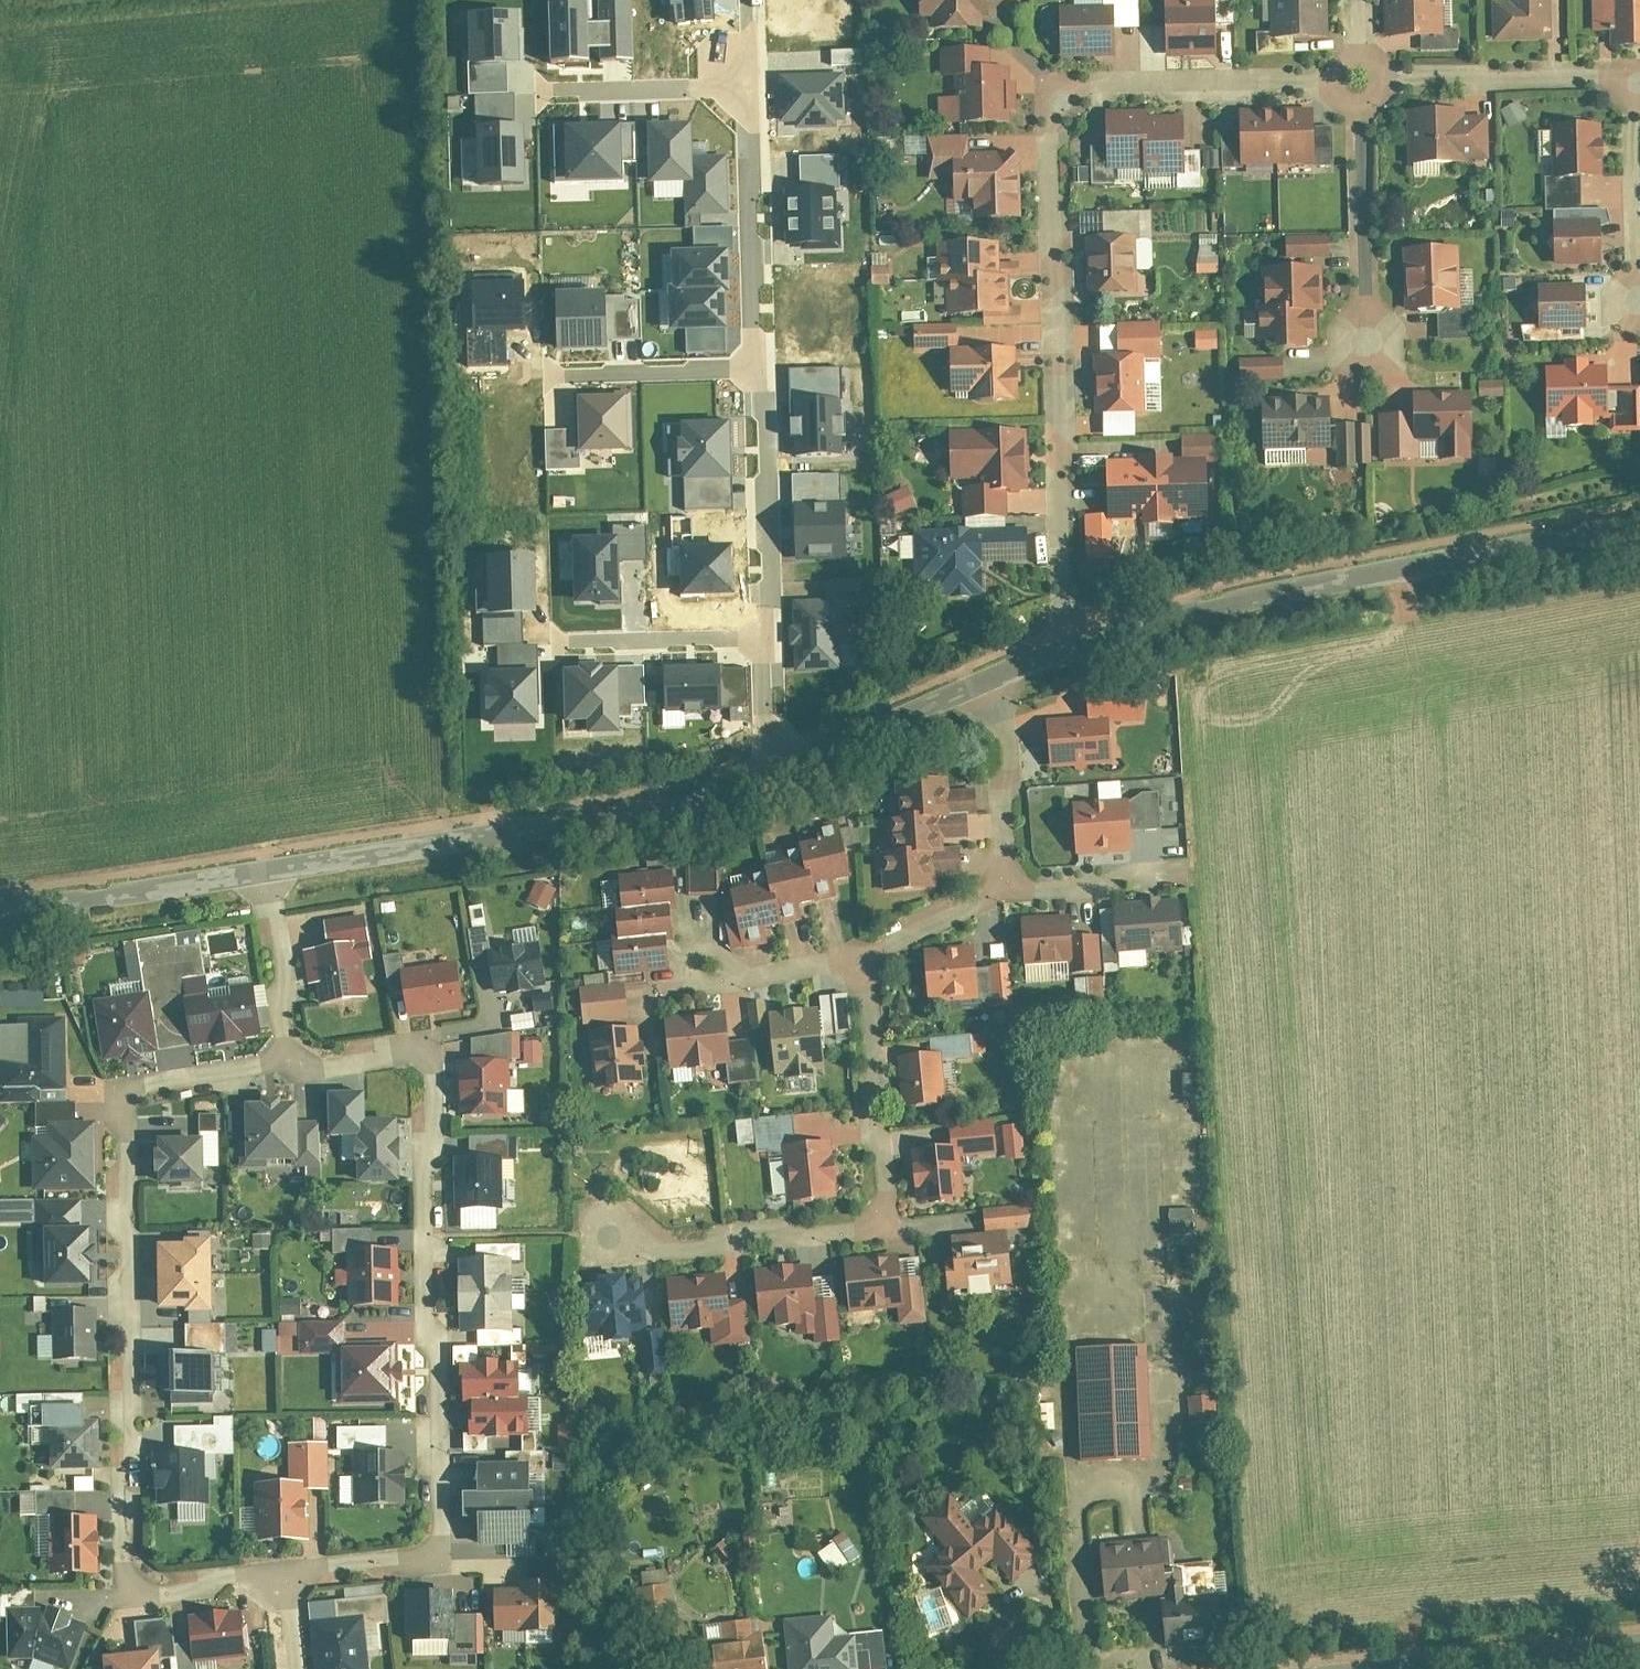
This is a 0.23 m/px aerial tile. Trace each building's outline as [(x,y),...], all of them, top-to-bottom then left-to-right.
[(718,22),(716,0),(674,0),(677,27),(718,22)] [(917,33),(984,33),(983,6),(983,0),(917,0),(917,33)] [(1148,0),(1113,0),(1113,9),(1114,31),(1148,30),(1148,0)] [(1164,59),(1214,59),(1215,28),(1215,0),(1164,0),(1164,59)] [(1215,28),(1234,28),(1234,0),(1215,0),(1215,28)] [(1444,36),(1443,0),(1384,0),(1385,38),(1419,37),(1444,36)] [(1553,0),(1508,0),(1508,3),(1492,3),(1493,47),(1554,46),(1553,0)] [(1613,0),(1613,2),(1614,36),(1614,53),(1639,53),(1639,0),(1632,0),(1613,0)] [(636,65),(634,2),(600,4),(601,23),(590,23),(589,4),(553,6),(556,68),(593,66),(592,54),(602,54),(602,66),(636,65)] [(1280,3),(1274,3),(1275,41),(1297,41),(1328,40),(1327,2),(1280,3)] [(1613,2),(1590,3),(1591,36),(1614,36),(1613,2)] [(1113,9),(1058,10),(1059,60),(1114,59),(1114,31),(1113,9)] [(522,65),(520,13),(472,15),(474,66),(522,65)] [(1419,37),(1419,53),(1458,52),(1458,36),(1444,36),(1419,37)] [(1257,42),(1258,56),(1297,55),(1297,41),(1275,41),(1257,42)] [(989,52),(942,53),(943,72),(954,72),(989,72),(989,52)] [(1010,128),(1009,71),(989,72),(954,72),(954,128),(1010,128)] [(844,78),(779,80),(781,123),(846,120),(844,78)] [(1519,105),(1500,114),(1509,133),(1528,124),(1519,105)] [(1313,112),(1238,113),(1238,133),(1239,169),(1314,168),(1313,131),(1313,112)] [(1147,113),(1104,114),(1105,151),(1105,172),(1148,172),(1147,118),(1147,113)] [(1488,119),(1465,119),(1465,114),(1405,114),(1406,168),(1465,167),(1465,164),(1488,164),(1488,119)] [(1184,117),(1147,118),(1148,172),(1148,177),(1185,176),(1184,154),(1184,117)] [(624,128),(569,130),(571,181),(626,179),(624,128)] [(690,128),(653,129),(654,183),(691,182),(691,163),(690,128)] [(1600,128),(1550,130),(1552,182),(1581,182),(1601,181),(1600,128)] [(528,185),(527,129),(480,130),(481,187),(528,185)] [(1333,170),(1332,131),(1313,131),(1314,168),(1314,171),(1333,170)] [(1238,133),(1220,133),(1220,171),(1239,171),(1239,169),(1238,133)] [(974,138),(933,138),(933,180),(958,180),(958,161),(974,161),(974,138)] [(1105,151),(1090,151),(1091,187),(1105,186),(1105,172),(1105,151)] [(1201,191),(1200,154),(1184,154),(1185,176),(1185,191),(1201,191)] [(974,161),(958,161),(958,180),(958,204),(978,205),(978,220),(1021,220),(1021,161),(974,161)] [(725,162),(691,163),(691,182),(692,216),(727,215),(725,162)] [(1552,182),(1544,183),(1545,214),(1582,212),(1581,182),(1552,182)] [(837,188),(785,191),(789,247),(840,244),(837,188)] [(1599,224),(1553,225),(1554,269),(1600,268),(1599,224)] [(1328,241),(1288,241),(1289,263),(1329,262),(1328,241)] [(1135,242),(1086,242),(1087,297),(1136,297),(1135,242)] [(1457,248),(1409,248),(1409,309),(1457,309),(1457,248)] [(934,250),(934,285),(948,285),(996,286),(997,251),(934,250)] [(728,253),(672,255),(675,330),(731,328),(728,253)] [(1197,263),(1197,278),(1219,278),(1219,263),(1197,263)] [(1315,308),(1324,308),(1323,268),(1268,270),(1269,310),(1315,308)] [(888,270),(872,270),(872,288),(889,288),(888,270)] [(525,332),(523,279),(476,281),(478,334),(525,332)] [(842,285),(785,287),(787,342),(844,340),(842,285)] [(948,285),(947,321),(1010,321),(1010,286),(996,286),(948,285)] [(1584,288),(1539,289),(1540,334),(1584,333),(1584,288)] [(559,297),(562,350),(609,348),(607,295),(559,297)] [(1264,347),(1316,345),(1315,308),(1269,310),(1263,310),(1264,347)] [(1159,325),(1115,326),(1116,362),(1144,362),(1160,361),(1159,325)] [(956,330),(917,331),(917,353),(951,352),(956,352),(956,330)] [(1217,333),(1194,333),(1194,353),(1217,353),(1217,333)] [(956,352),(951,352),(953,410),(1016,408),(1014,350),(956,352)] [(1094,417),(1146,416),(1144,362),(1116,362),(1092,363),(1094,417)] [(1283,362),(1250,363),(1251,384),(1283,384),(1283,362)] [(1605,371),(1545,373),(1547,424),(1606,422),(1605,394),(1605,371)] [(1476,386),(1476,400),(1502,399),(1502,385),(1476,386)] [(1638,393),(1605,394),(1606,422),(1607,435),(1639,434),(1638,393)] [(1414,447),(1438,447),(1438,465),(1470,464),(1469,446),(1472,446),(1471,395),(1413,396),(1414,419),(1414,447)] [(629,451),(627,400),(581,401),(582,452),(629,451)] [(1263,402),(1263,454),(1328,453),(1328,401),(1263,402)] [(844,456),(842,405),(797,407),(799,458),(844,456)] [(1414,419),(1377,419),(1377,465),(1414,464),(1414,447),(1414,419)] [(685,481),(732,479),(730,425),(683,427),(685,481)] [(1355,429),(1335,429),(1336,472),(1355,472),(1355,467),(1355,431),(1355,429)] [(1370,431),(1355,431),(1355,467),(1370,467),(1370,431)] [(1024,434),(950,436),(951,488),(984,487),(984,499),(1008,498),(1025,498),(1024,434)] [(1221,437),(1181,437),(1181,462),(1206,462),(1221,462),(1221,437)] [(1181,462),(1104,463),(1104,526),(1140,526),(1140,533),(1172,532),(1172,524),(1206,524),(1206,462),(1181,462)] [(915,508),(907,491),(887,500),(896,517),(915,508)] [(961,499),(961,524),(1009,523),(1008,498),(984,499),(961,499)] [(795,508),(796,559),(849,558),(848,507),(795,508)] [(1024,533),(974,534),(914,535),(916,600),(984,598),(984,568),(1025,567),(1024,533)] [(622,606),(621,541),(579,542),(580,607),(622,606)] [(682,598),(735,597),(733,549),(680,550),(682,598)] [(537,612),(534,560),(489,562),(492,615),(537,612)] [(854,604),(795,605),(796,674),(856,673),(854,604)] [(722,669),(665,670),(666,714),(723,712),(722,669)] [(619,732),(617,674),(571,676),(573,733),(619,732)] [(542,723),(539,676),(491,679),(495,727),(542,723)] [(1115,721),(1052,725),(1054,767),(1117,763),(1115,721)] [(951,778),(900,781),(902,819),(946,816),(953,816),(953,811),(980,809),(979,789),(951,791),(951,778)] [(1165,826),(1163,792),(1143,793),(1133,801),(1135,828),(1165,826)] [(1133,801),(1077,804),(1080,854),(1136,850),(1135,828),(1133,801)] [(893,820),(895,849),(937,847),(948,846),(947,836),(972,834),(971,818),(946,820),(946,816),(902,819),(893,820)] [(851,879),(842,836),(802,844),(806,863),(814,903),(840,897),(837,882),(851,879)] [(939,873),(966,871),(965,845),(948,846),(937,847),(939,873)] [(886,850),(888,890),(940,886),(939,873),(937,847),(895,849),(886,850)] [(723,851),(692,851),(693,894),(724,893),(723,851)] [(814,903),(806,863),(773,870),(776,883),(784,922),(805,918),(802,905),(814,903)] [(677,873),(625,877),(627,910),(673,907),(679,906),(677,873)] [(532,901),(550,909),(559,888),(541,880),(532,901)] [(776,883),(737,891),(749,947),(769,943),(766,926),(784,922),(776,883)] [(1182,899),(1121,903),(1124,953),(1185,949),(1182,899)] [(618,911),(620,939),(669,935),(675,935),(673,907),(627,910),(618,911)] [(324,1003),(371,996),(365,961),(377,959),(369,913),(328,920),(332,945),(307,949),(313,984),(320,982),(324,1003)] [(1074,914),(1028,918),(1032,965),(1078,962),(1076,937),(1074,914)] [(477,968),(494,966),(491,949),(487,926),(471,928),(477,968)] [(618,939),(620,971),(672,968),(669,935),(620,939),(618,939)] [(1079,973),(1104,971),(1101,935),(1076,937),(1078,962),(1079,973)] [(498,992),(549,984),(542,941),(491,949),(494,966),(498,992)] [(977,946),(930,950),(935,1002),(981,997),(979,967),(977,946)] [(393,992),(409,989),(406,968),(404,953),(387,955),(393,992)] [(414,1017),(465,1009),(458,960),(406,968),(409,989),(414,1017)] [(982,1008),(1016,1005),(1012,964),(979,967),(981,997),(982,1008)] [(1072,978),(1073,1006),(1104,1004),(1103,977),(1072,978)] [(186,993),(194,1045),(264,1036),(257,983),(186,993)] [(628,984),(585,990),(589,1024),(632,1019),(628,984)] [(41,1006),(40,989),(0,991),(0,1008),(41,1006)] [(107,1060),(162,1050),(152,991),(96,1000),(107,1060)] [(853,1026),(850,998),(824,1001),(828,1029),(853,1026)] [(823,1009),(773,1014),(780,1076),(830,1070),(823,1009)] [(727,1011),(671,1017),(676,1069),(732,1063),(730,1042),(727,1011)] [(41,1088),(70,1088),(69,1015),(2,1015),(2,1088),(41,1088)] [(641,1028),(594,1033),(599,1089),(647,1084),(641,1028)] [(977,1055),(975,1033),(935,1037),(937,1053),(945,1052),(946,1058),(977,1055)] [(734,1082),(760,1079),(756,1039),(730,1042),(732,1063),(734,1082)] [(522,1040),(522,1062),(543,1062),(544,1040),(522,1040)] [(937,1053),(902,1056),(907,1107),(950,1103),(946,1058),(945,1052),(937,1053)] [(462,1114),(512,1115),(513,1060),(463,1059),(462,1114)] [(41,1101),(41,1088),(2,1088),(0,1088),(0,1101),(41,1101)] [(359,1182),(402,1182),(401,1119),(368,1119),(368,1091),(332,1092),(332,1135),(359,1135),(359,1182)] [(248,1159),(299,1159),(299,1121),(299,1103),(283,1103),(283,1096),(264,1097),(264,1103),(248,1104),(248,1159)] [(41,1120),(78,1120),(78,1103),(41,1103),(41,1120)] [(797,1114),(759,1118),(762,1149),(787,1146),(800,1145),(797,1114)] [(996,1119),(955,1124),(957,1145),(961,1145),(963,1156),(1000,1152),(996,1119)] [(39,1188),(98,1188),(98,1120),(78,1120),(41,1120),(38,1120),(39,1188)] [(323,1121),(299,1121),(299,1159),(299,1166),(324,1166),(323,1121)] [(1026,1125),(1009,1126),(1012,1158),(1028,1156),(1026,1125)] [(474,1135),(474,1157),(505,1157),(512,1157),(512,1135),(474,1135)] [(205,1182),(204,1137),(160,1138),(161,1183),(205,1182)] [(800,1145),(787,1146),(793,1202),(843,1196),(837,1141),(800,1145)] [(957,1145),(918,1149),(924,1204),(967,1199),(963,1156),(961,1145),(957,1145)] [(458,1209),(505,1209),(505,1157),(474,1157),(458,1158),(458,1209)] [(46,1226),(85,1226),(85,1199),(40,1199),(40,1226),(46,1226)] [(1037,1227),(1035,1205),(988,1210),(990,1232),(1037,1227)] [(47,1288),(93,1288),(93,1226),(85,1226),(46,1226),(47,1288)] [(350,1249),(374,1248),(374,1229),(335,1230),(335,1249),(350,1249)] [(1011,1234),(952,1240),(957,1289),(1016,1283),(1011,1234)] [(216,1312),(214,1238),(160,1239),(162,1309),(187,1308),(187,1312),(216,1312)] [(479,1244),(479,1258),(516,1258),(524,1258),(524,1244),(479,1244)] [(352,1306),(402,1305),(401,1247),(374,1248),(350,1249),(352,1306)] [(901,1255),(850,1261),(855,1311),(907,1305),(904,1279),(901,1255)] [(479,1258),(462,1258),(463,1330),(517,1329),(516,1258),(479,1258)] [(813,1265),(760,1271),(766,1321),(782,1319),(782,1325),(800,1323),(801,1334),(821,1332),(817,1301),(813,1265)] [(728,1275),(672,1280),(677,1329),(715,1325),(732,1324),(730,1299),(728,1275)] [(598,1285),(588,1286),(592,1331),(606,1330),(607,1341),(633,1339),(632,1328),(649,1326),(645,1281),(629,1282),(628,1277),(598,1279),(598,1285)] [(909,1324),(930,1322),(925,1277),(904,1279),(907,1305),(909,1324)] [(715,1325),(717,1346),(753,1343),(749,1297),(730,1299),(732,1324),(715,1325)] [(822,1343),(845,1341),(840,1298),(817,1301),(821,1332),(822,1343)] [(57,1360),(101,1359),(99,1309),(55,1310),(57,1360)] [(341,1403),(402,1402),(400,1340),(350,1342),(349,1321),(304,1322),(305,1355),(339,1354),(341,1403)] [(189,1324),(190,1353),(217,1352),(230,1352),(229,1323),(189,1324)] [(645,1331),(649,1374),(669,1372),(665,1329),(645,1331)] [(36,1358),(47,1359),(49,1338),(37,1337),(36,1358)] [(1151,1343),(1079,1347),(1086,1463),(1158,1459),(1151,1343)] [(168,1394),(218,1393),(217,1352),(190,1353),(167,1354),(168,1394)] [(476,1399),(522,1399),(521,1362),(464,1363),(465,1400),(476,1399)] [(1218,1396),(1195,1397),(1196,1424),(1220,1422),(1218,1396)] [(522,1399),(476,1399),(476,1434),(531,1433),(530,1399),(522,1399)] [(53,1422),(86,1420),(86,1404),(44,1405),(45,1422),(53,1422)] [(55,1472),(102,1470),(100,1420),(86,1420),(53,1422),(55,1472)] [(178,1426),(178,1451),(207,1450),(239,1449),(238,1424),(178,1426)] [(357,1452),(391,1451),(390,1425),(340,1426),(340,1452),(357,1452)] [(292,1443),(293,1481),(312,1481),(312,1490),(333,1489),(332,1442),(292,1443)] [(158,1505),(208,1504),(207,1450),(178,1451),(157,1451),(158,1505)] [(357,1452),(358,1504),(410,1503),(408,1450),(391,1451),(357,1452)] [(533,1495),(532,1461),(480,1462),(481,1495),(533,1495)] [(259,1541),(314,1540),(312,1490),(312,1481),(293,1481),(257,1482),(259,1541)] [(52,1518),(81,1516),(80,1491),(41,1493),(42,1518),(52,1518)] [(533,1516),(533,1495),(481,1495),(467,1495),(467,1516),(482,1516),(533,1516)] [(951,1546),(930,1564),(975,1617),(1001,1594),(981,1571),(999,1556),(1019,1579),(1044,1558),(999,1505),(979,1522),(956,1496),(928,1520),(951,1546)] [(54,1575),(103,1574),(101,1516),(81,1516),(52,1518),(54,1575)] [(533,1546),(533,1516),(482,1516),(482,1546),(533,1546)] [(815,1552),(831,1573),(859,1553),(843,1532),(815,1552)] [(1175,1540),(1105,1545),(1109,1599),(1179,1594),(1175,1540)] [(1216,1562),(1186,1566),(1190,1596),(1220,1593),(1216,1562)] [(641,1572),(642,1585),(665,1583),(664,1570),(641,1572)] [(498,1632),(557,1631),(556,1581),(522,1581),(522,1588),(497,1589),(498,1632)] [(643,1654),(675,1652),(670,1585),(639,1587),(643,1654)] [(410,1643),(458,1642),(457,1615),(457,1592),(410,1592),(410,1643)] [(339,1600),(341,1617),(366,1614),(367,1624),(394,1621),(391,1594),(339,1600)] [(1168,1602),(1172,1645),(1240,1637),(1236,1595),(1168,1602)] [(91,1623),(49,1606),(12,1607),(11,1658),(37,1657),(67,1668),(74,1668),(91,1623)] [(249,1656),(244,1610),(192,1616),(197,1662),(249,1656)] [(366,1614),(341,1617),(314,1620),(319,1668),(372,1668),(367,1624),(366,1614)] [(480,1614),(457,1615),(458,1642),(458,1653),(481,1653),(480,1614)] [(789,1622),(794,1668),(859,1668),(855,1635),(838,1637),(836,1617),(789,1622)] [(695,1668),(773,1668),(766,1618),(723,1624),(725,1645),(708,1647),(710,1661),(694,1663),(695,1668)] [(1016,1636),(997,1622),(980,1646),(1000,1660),(1016,1636)] [(174,1623),(141,1628),(146,1661),(179,1656),(174,1623)] [(885,1632),(855,1635),(859,1668),(889,1668),(885,1632)] [(111,1665),(111,1668),(168,1668),(166,1659),(146,1661),(111,1665)]
